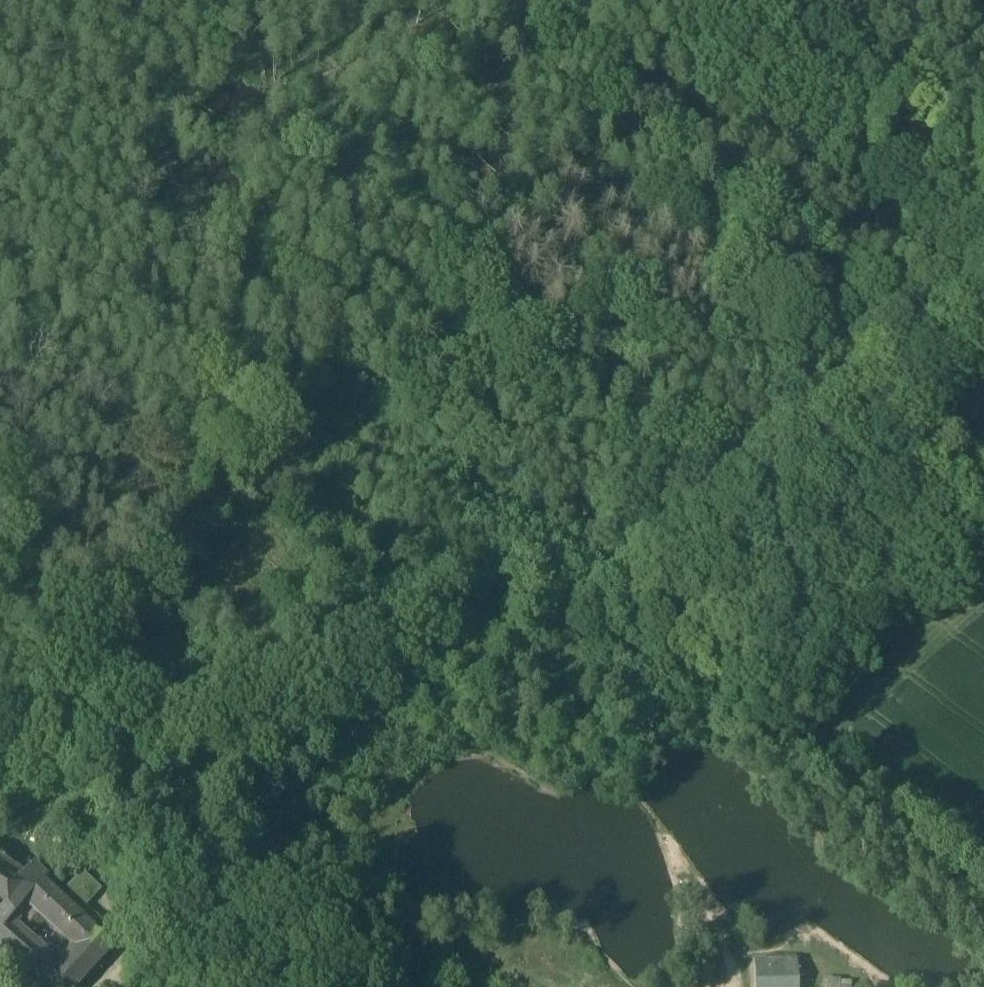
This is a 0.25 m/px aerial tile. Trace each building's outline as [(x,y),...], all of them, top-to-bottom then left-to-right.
[(0,872),(0,921),(9,910),(20,896),(34,878),(32,875),(26,882),(4,867),(0,872)] [(68,890),(85,907),(102,891),(84,874),(68,890)] [(92,931),(34,878),(20,896),(40,915),(76,949),(92,931)] [(40,915),(20,896),(9,910),(26,930),(40,915)] [(9,910),(0,921),(0,948),(43,986),(56,970),(18,937),(26,930),(9,910)] [(43,986),(44,986),(75,986),(111,948),(92,931),(76,949),(56,970),(43,986)] [(755,965),(756,986),(797,986),(796,963),(755,965)]
